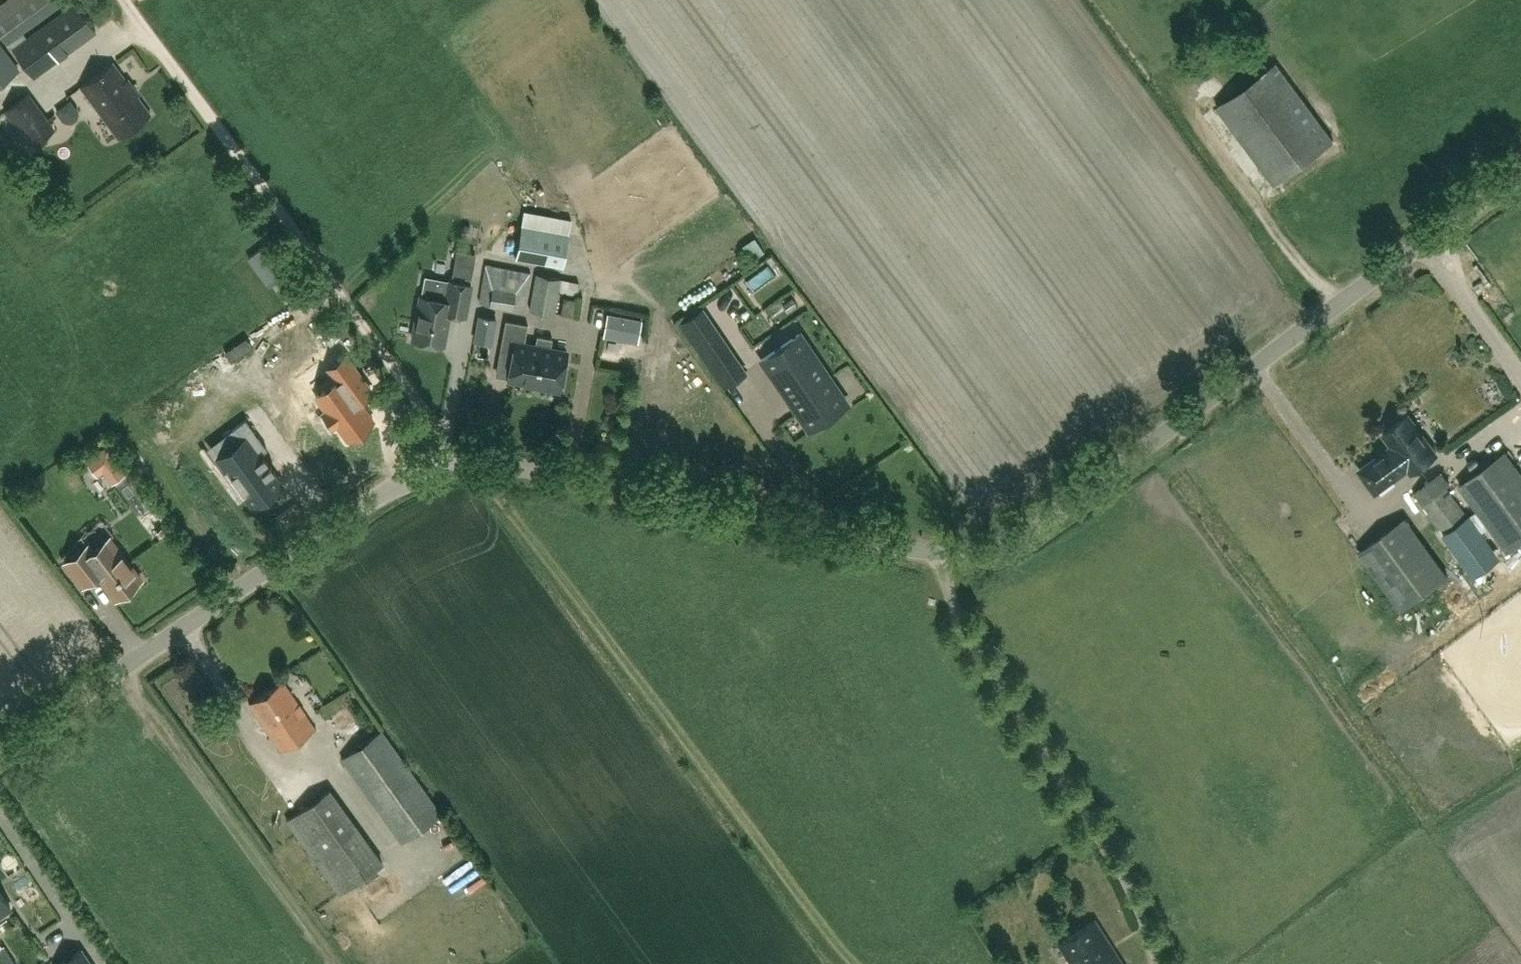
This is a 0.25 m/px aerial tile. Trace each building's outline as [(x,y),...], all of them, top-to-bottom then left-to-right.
[(24,32),(65,1),(64,0),(26,0),(0,19),(0,36),(6,44),(15,37),(20,44),(13,49),(34,77),(96,31),(75,3),(29,38),(24,32)] [(18,69),(0,46),(0,82),(18,69)] [(1274,184),(1333,139),(1275,62),(1216,106),(1274,184)] [(119,138),(151,115),(114,63),(81,86),(119,138)] [(6,111),(32,146),(54,129),(28,95),(6,111)] [(572,219),(524,210),(516,257),(563,266),(572,219)] [(276,243),(262,253),(291,293),(306,282),(276,243)] [(531,272),(486,264),(480,302),(525,310),(531,272)] [(537,273),(530,310),(554,314),(559,290),(577,294),(579,282),(537,273)] [(756,283),(762,294),(779,285),(773,273),(756,283)] [(420,296),(412,339),(444,345),(450,313),(466,316),(471,284),(450,280),(446,300),(420,296)] [(564,296),(561,313),(574,315),(577,299),(564,296)] [(701,308),(679,323),(700,353),(707,363),(712,360),(728,383),(745,373),(729,348),(722,338),(701,308)] [(537,335),(535,345),(524,343),(528,324),(506,320),(500,349),(513,352),(508,378),(547,385),(547,389),(560,391),(567,351),(551,348),(553,338),(537,335)] [(773,351),(762,359),(777,382),(809,429),(834,413),(847,404),(830,378),(800,333),(773,351)] [(330,371),(310,385),(321,401),(320,402),(328,415),(330,414),(341,430),(367,412),(350,386),(363,377),(347,353),(327,367),(330,371)] [(1392,445),(1408,467),(1411,472),(1436,453),(1408,414),(1383,433),(1392,445)] [(242,441),(219,457),(238,484),(236,485),(237,486),(238,485),(252,505),(280,485),(259,454),(267,448),(247,419),(233,428),(242,441)] [(1408,467),(1392,445),(1359,469),(1375,491),(1408,467)] [(107,446),(87,461),(99,477),(105,472),(113,482),(126,472),(107,446)] [(1508,551),(1520,542),(1520,474),(1505,452),(1460,486),(1508,551)] [(1446,490),(1422,507),(1485,591),(1509,573),(1446,490)] [(1447,576),(1405,519),(1360,553),(1402,610),(1447,576)] [(109,538),(93,551),(88,544),(65,562),(83,586),(97,575),(116,599),(141,580),(109,538)] [(281,752),(316,729),(283,681),(249,704),(281,752)] [(381,730),(342,759),(402,843),(442,814),(381,730)] [(358,828),(315,859),(340,894),(383,863),(358,828)] [(10,909),(0,895),(0,915),(10,909)] [(1095,919),(1058,943),(1072,963),(1124,963),(1095,919)] [(80,952),(62,963),(88,963),(80,952)]
